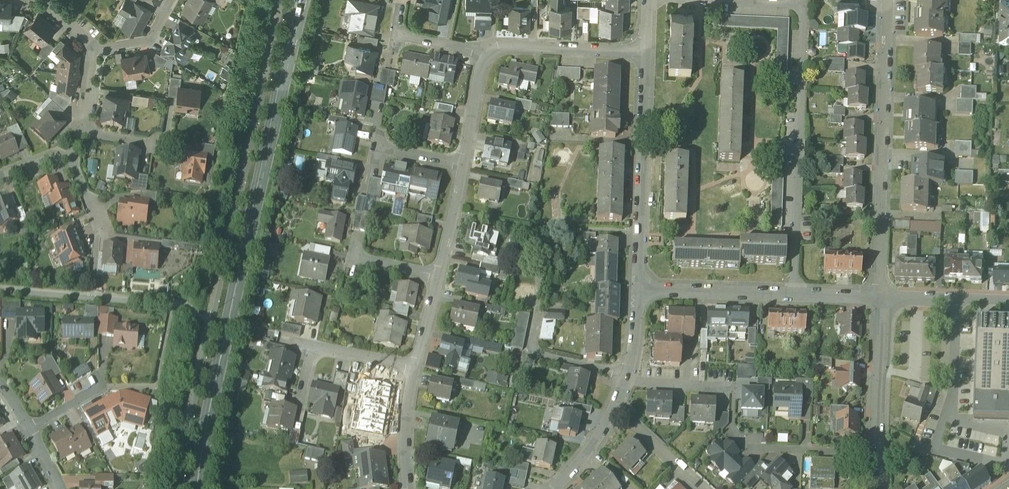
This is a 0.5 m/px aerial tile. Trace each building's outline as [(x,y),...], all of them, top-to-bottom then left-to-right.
[(129,0),(126,0),(120,12),(128,16),(122,27),(133,34),(135,30),(140,32),(151,12),(135,3),(129,0)] [(210,0),(189,0),(183,12),(203,22),(208,13),(205,11),(211,0),(210,0)] [(354,0),(348,0),(347,10),(355,11),(351,29),(373,33),(378,4),(354,0)] [(422,1),(422,0),(431,2),(427,18),(445,22),(449,3),(451,4),(452,0),(417,0),(422,1)] [(552,7),(550,7),(550,30),(570,31),(570,8),(562,7),(562,0),(552,0),(552,7)] [(920,5),(921,5),(921,13),(946,14),(947,0),(920,0),(920,5)] [(866,17),(858,17),(858,14),(860,14),(860,3),(860,2),(850,2),(839,1),(838,12),(848,12),(848,31),(866,32),(866,17)] [(1002,1),(1000,45),(1008,45),(1008,1),(1002,1)] [(0,4),(0,21),(9,21),(10,14),(10,4),(0,4)] [(607,7),(601,7),(600,32),(621,33),(622,8),(607,7)] [(529,8),(510,8),(510,29),(529,29),(529,8)] [(921,13),(917,13),(917,14),(919,14),(919,22),(917,22),(917,27),(918,27),(918,35),(917,35),(916,36),(943,37),(944,14),(946,14),(921,13)] [(25,15),(10,14),(9,21),(8,29),(19,30),(25,15)] [(671,45),(693,46),(695,15),(672,14),(671,45)] [(55,29),(38,15),(25,30),(35,39),(37,37),(44,42),(55,29)] [(752,18),(722,17),(721,28),(752,29),(752,18)] [(789,20),(752,18),(752,29),(778,30),(776,91),(787,92),(789,20)] [(196,29),(180,20),(170,38),(186,46),(196,29)] [(859,32),(838,31),(837,41),(848,42),(848,54),(847,61),(865,61),(865,47),(859,46),(859,32)] [(378,38),(359,34),(357,41),(377,45),(378,38)] [(186,46),(170,38),(161,55),(168,60),(176,64),(186,46)] [(848,42),(837,41),(837,46),(837,47),(838,47),(838,52),(839,54),(848,54),(848,42)] [(38,54),(45,58),(52,46),(45,42),(38,54)] [(971,44),(959,43),(959,56),(971,56),(971,44)] [(74,51),(67,45),(59,55),(62,58),(61,64),(59,63),(58,73),(76,76),(78,60),(73,59),(74,51)] [(693,46),(671,45),(669,76),(692,77),(693,46)] [(377,51),(348,46),(346,60),(352,61),(350,74),(372,78),(377,51)] [(941,49),(916,48),(915,70),(919,70),(940,71),(941,49)] [(161,55),(157,53),(153,60),(148,61),(149,68),(165,65),(168,60),(161,55)] [(147,56),(122,60),(125,78),(150,74),(149,68),(148,61),(147,56)] [(431,62),(404,56),(400,75),(427,80),(428,75),(431,62)] [(458,63),(431,58),(431,62),(428,75),(446,79),(445,83),(453,84),(458,63)] [(317,73),(318,64),(308,63),(307,72),(317,73)] [(532,69),(511,64),(509,75),(502,74),(499,88),(507,90),(509,91),(509,90),(516,91),(518,82),(529,84),(530,78),(532,69)] [(538,70),(532,69),(530,78),(536,79),(538,70)] [(940,71),(919,70),(918,93),(943,94),(944,71),(940,71)] [(390,72),(383,71),(380,86),(387,88),(387,87),(390,72)] [(580,71),(557,71),(557,81),(579,82),(580,71)] [(594,95),(618,96),(619,72),(595,71),(594,95)] [(396,73),(390,72),(387,87),(394,88),(396,73)] [(76,76),(58,73),(57,83),(58,83),(57,93),(72,95),(72,91),(74,92),(76,76)] [(864,76),(847,75),(846,92),(849,92),(864,93),(864,76)] [(181,78),(171,77),(168,96),(177,97),(179,97),(179,94),(178,94),(179,88),(180,89),(181,78)] [(720,120),(742,121),(743,79),(721,78),(720,120)] [(367,89),(344,85),(341,98),(348,99),(345,114),(354,116),(354,117),(355,117),(355,116),(364,118),(366,105),(364,104),(367,89)] [(387,88),(380,86),(378,102),(385,103),(387,88)] [(977,88),(962,87),(961,100),(973,101),(976,101),(977,88)] [(180,89),(179,88),(178,94),(179,94),(179,97),(177,97),(176,108),(187,109),(186,111),(189,111),(189,107),(197,108),(200,92),(180,89)] [(864,93),(849,92),(849,110),(866,110),(867,93),(864,93)] [(72,95),(57,93),(52,98),(64,109),(71,101),(72,95)] [(149,97),(133,95),(132,105),(147,107),(149,97)] [(618,96),(594,95),(594,116),(617,117),(618,96)] [(129,100),(106,97),(101,126),(113,128),(113,127),(123,129),(123,128),(121,128),(124,109),(128,110),(129,100)] [(64,109),(52,98),(44,107),(48,111),(49,110),(56,117),(64,109)] [(532,103),(517,100),(515,106),(525,108),(525,111),(530,112),(532,103)] [(961,100),(957,100),(957,114),(973,114),(973,101),(961,100)] [(515,109),(491,104),(487,123),(497,125),(497,124),(512,127),(515,109)] [(933,105),(906,104),(906,105),(908,105),(908,113),(906,113),(906,126),(907,127),(933,127),(933,105)] [(453,108),(438,105),(437,112),(452,115),(453,108)] [(846,109),(834,109),(834,117),(842,117),(845,117),(846,109)] [(48,111),(31,130),(47,145),(65,126),(56,117),(49,110),(48,111)] [(437,112),(435,112),(434,118),(451,121),(452,115),(437,112)] [(569,116),(552,115),(550,128),(569,129),(569,116)] [(617,117),(594,116),(593,126),(592,126),(591,138),(616,139),(616,134),(619,134),(619,122),(617,122),(617,117)] [(347,121),(329,117),(328,124),(338,126),(338,125),(346,126),(347,121)] [(834,117),(831,117),(831,125),(842,125),(842,117),(834,117)] [(434,118),(433,118),(431,127),(434,127),(432,135),(433,135),(431,143),(428,142),(427,143),(450,148),(453,131),(452,130),(454,122),(451,121),(434,118)] [(742,121),(720,120),(719,161),(740,162),(742,121)] [(346,126),(338,125),(338,126),(333,152),(352,156),(357,128),(346,126)] [(862,126),(845,125),(845,126),(844,142),(847,142),(862,143),(862,126)] [(7,131),(10,137),(11,137),(14,143),(23,138),(18,126),(7,131)] [(933,127),(907,127),(907,149),(936,150),(936,137),(939,137),(940,128),(933,127)] [(539,132),(533,135),(538,145),(544,141),(539,132)] [(0,142),(0,157),(2,162),(19,154),(14,143),(11,137),(10,137),(0,142)] [(528,143),(516,141),(515,147),(527,150),(528,143)] [(862,143),(847,142),(847,160),(864,160),(865,143),(862,143)] [(511,148),(487,143),(483,162),(507,167),(511,148)] [(972,143),(956,143),(956,156),(971,157),(972,143)] [(213,147),(198,145),(196,156),(207,157),(207,158),(211,159),(213,147)] [(785,149),(773,149),(771,228),(782,228),(785,149)] [(598,179),(623,179),(624,151),(602,150),(601,163),(598,163),(598,179)] [(139,155),(118,152),(114,179),(132,182),(135,182),(136,177),(139,155)] [(196,156),(184,154),(181,171),(185,172),(183,182),(201,184),(203,175),(204,175),(207,158),(207,157),(196,156)] [(293,170),(301,172),(304,158),(297,156),(293,170)] [(340,160),(318,156),(317,162),(328,164),(339,166),(340,160)] [(844,158),(830,158),(829,167),(840,167),(840,168),(843,168),(844,158)] [(665,190),(687,191),(688,160),(666,159),(665,190)] [(88,161),(88,174),(97,173),(97,161),(88,161)] [(910,162),(909,183),(928,184),(943,184),(944,163),(910,162)] [(339,166),(328,164),(324,182),(326,182),(327,177),(336,179),(332,203),(346,206),(350,186),(352,186),(356,169),(339,166)] [(840,167),(829,167),(829,176),(840,176),(840,168),(840,167)] [(412,174),(386,169),(381,190),(408,196),(409,189),(412,174)] [(433,175),(413,171),(412,174),(409,189),(427,193),(426,199),(436,201),(442,176),(433,174),(433,175)] [(973,184),(973,172),(955,171),(955,184),(973,184)] [(860,176),(844,176),(844,192),(847,192),(860,193),(860,176)] [(148,178),(136,177),(135,182),(132,182),(131,194),(142,193),(146,193),(148,178)] [(623,179),(598,179),(597,200),(622,201),(623,179)] [(59,190),(56,180),(39,186),(44,199),(42,200),(47,211),(64,204),(65,207),(75,203),(72,194),(66,196),(63,188),(59,190)] [(524,184),(508,180),(507,188),(523,191),(524,184)] [(502,187),(481,183),(478,200),(499,205),(502,187)] [(909,183),(903,183),(902,211),(927,212),(928,184),(909,183)] [(687,191),(665,190),(664,220),(686,221),(687,191)] [(860,193),(847,192),(846,209),(863,210),(863,193),(860,193)] [(146,193),(142,193),(140,202),(148,203),(148,204),(156,205),(157,195),(146,193)] [(367,198),(359,197),(355,214),(356,214),(363,215),(363,214),(367,198)] [(374,199),(367,198),(363,214),(370,215),(373,216),(374,211),(371,210),(374,199)] [(0,204),(0,222),(2,228),(19,221),(20,225),(28,222),(22,209),(16,211),(11,199),(0,204)] [(622,201),(597,200),(597,210),(600,211),(599,221),(622,222),(622,201)] [(140,202),(137,202),(137,205),(121,202),(118,224),(133,226),(134,222),(143,224),(144,215),(147,215),(148,204),(148,203),(140,202)] [(75,203),(65,207),(68,216),(79,212),(75,203)] [(345,218),(319,213),(317,224),(318,224),(318,223),(329,225),(326,240),(340,243),(345,218)] [(363,215),(356,214),(352,230),(359,232),(363,215)] [(370,215),(363,214),(363,215),(359,232),(366,233),(370,215)] [(990,214),(982,214),(982,232),(989,232),(990,214)] [(432,221),(416,218),(414,224),(431,227),(432,221)] [(896,222),(896,232),(942,232),(942,222),(896,222)] [(76,224),(61,230),(63,235),(52,239),(56,249),(63,252),(63,253),(62,254),(63,256),(64,256),(65,258),(63,260),(65,265),(68,267),(79,263),(78,261),(84,259),(85,257),(84,254),(82,253),(81,250),(83,249),(83,247),(83,246),(82,245),(81,245),(80,244),(79,245),(78,243),(79,241),(77,237),(78,237),(79,234),(76,224)] [(432,234),(405,228),(400,254),(415,257),(416,250),(428,252),(432,234)] [(491,233),(470,228),(466,246),(475,248),(473,256),(483,258),(483,257),(488,258),(492,242),(489,241),(491,233)] [(918,238),(908,238),(908,249),(908,251),(917,251),(918,238)] [(180,245),(162,242),(162,250),(180,251),(180,245)] [(617,243),(598,242),(597,258),(616,258),(617,243)] [(740,248),(739,264),(786,265),(786,243),(740,242),(740,248)] [(122,247),(105,245),(105,255),(103,267),(104,267),(120,269),(120,266),(122,265),(122,259),(121,258),(122,247)] [(706,269),(706,247),(674,246),(673,268),(706,269)] [(150,248),(135,247),(133,268),(142,269),(142,270),(151,271),(152,266),(157,267),(159,248),(150,247),(150,248)] [(331,250),(315,247),(313,256),(329,259),(331,250)] [(706,247),(706,269),(739,270),(739,264),(740,248),(706,247)] [(917,251),(908,251),(907,264),(906,264),(906,261),(900,261),(897,261),(897,263),(897,281),(916,282),(916,264),(917,264),(917,251)] [(842,276),(843,258),(834,257),(834,254),(826,253),(826,257),(824,257),(824,275),(842,276)] [(313,256),(304,254),(304,255),(306,255),(302,277),(299,277),(299,278),(324,283),(327,269),(325,269),(326,264),(328,265),(329,259),(313,256)] [(843,258),(842,276),(861,276),(861,259),(855,258),(855,256),(849,256),(849,258),(843,258)] [(488,258),(483,257),(483,258),(481,265),(500,269),(502,261),(488,258)] [(597,258),(596,288),(597,288),(615,289),(616,258),(597,258)] [(955,260),(946,260),(946,283),(955,284),(955,281),(964,282),(965,260),(955,260)] [(974,261),(965,260),(964,282),(972,282),(972,284),(982,285),(983,261),(974,261)] [(917,264),(916,264),(916,282),(935,283),(936,265),(935,265),(935,262),(926,262),(926,264),(917,264)] [(500,269),(481,265),(480,272),(498,276),(500,269)] [(139,271),(139,279),(160,279),(160,271),(139,271)] [(481,276),(460,271),(456,288),(467,290),(477,293),(479,285),(481,276)] [(419,288),(394,283),(391,294),(398,295),(395,306),(414,310),(419,288)] [(491,288),(479,285),(477,293),(467,290),(465,296),(488,301),(491,288)] [(615,289),(597,288),(596,323),(611,323),(617,323),(618,309),(618,308),(618,304),(619,304),(618,304),(618,289),(615,289)] [(321,299),(294,294),(292,303),(298,304),(294,321),(316,326),(321,299)] [(18,302),(2,301),(1,320),(17,320),(17,313),(18,313),(18,302)] [(479,311),(454,306),(450,325),(475,331),(479,311)] [(502,310),(484,306),(483,313),(500,316),(502,310)] [(98,309),(86,308),(85,316),(91,316),(91,319),(98,319),(98,318),(98,309)] [(409,312),(393,309),(392,315),(397,316),(408,318),(409,312)] [(974,418),(1008,419),(1008,311),(978,310),(977,333),(976,354),(974,418)] [(18,313),(17,313),(17,320),(17,334),(18,334),(18,341),(29,341),(29,337),(36,337),(35,333),(43,333),(43,313),(18,313)] [(392,315),(383,313),(379,329),(384,330),(381,346),(399,349),(402,333),(404,334),(406,324),(396,322),(397,316),(392,315)] [(530,316),(519,313),(512,349),(523,351),(530,316)] [(564,313),(546,313),(546,321),(556,321),(563,321),(564,313)] [(694,314),(669,313),(669,322),(667,324),(669,325),(668,327),(667,329),(668,330),(668,339),(681,340),(693,340),(693,334),(694,333),(694,328),(693,326),(694,314)] [(728,314),(708,313),(707,332),(707,340),(708,340),(708,338),(715,338),(715,341),(728,341),(728,334),(728,314)] [(747,314),(728,314),(728,334),(736,334),(736,331),(747,331),(747,314)] [(787,334),(787,316),(769,315),(768,333),(787,334)] [(787,316),(787,334),(805,334),(805,316),(787,316)] [(859,318),(842,317),(841,340),(861,340),(861,331),(859,331),(859,318)] [(118,320),(98,318),(98,319),(98,336),(115,338),(116,327),(117,327),(118,320)] [(596,323),(588,322),(587,359),(610,360),(611,344),(611,339),(611,323),(596,323)] [(91,323),(65,323),(65,339),(91,339),(91,323)] [(302,328),(283,324),(281,333),(300,337),(302,328)] [(117,327),(116,327),(115,338),(115,347),(125,348),(127,350),(131,350),(133,349),(136,349),(138,329),(117,327)] [(707,332),(701,332),(700,352),(708,352),(708,340),(707,340),(707,332)] [(736,334),(728,334),(728,341),(736,342),(736,334)] [(485,343),(468,339),(467,346),(483,350),(485,343)] [(668,339),(655,339),(655,348),(653,349),(654,351),(654,353),(653,354),(654,356),(654,366),(680,367),(680,354),(681,353),(682,347),(681,346),(681,340),(668,339)] [(464,346),(444,340),(440,357),(448,359),(459,362),(460,361),(464,346)] [(291,349),(267,343),(265,351),(272,353),(273,352),(290,357),(291,349)] [(502,346),(485,343),(483,350),(500,354),(502,346)] [(290,357),(273,352),(272,353),(270,362),(275,363),(272,377),(272,378),(287,382),(289,382),(291,374),(292,375),(294,366),(293,366),(295,358),(290,357)] [(745,365),(756,365),(756,355),(745,355),(745,365)] [(441,359),(429,356),(426,368),(438,371),(441,359)] [(61,374),(52,358),(43,358),(55,378),(61,374)] [(832,360),(814,358),(814,368),(831,369),(832,360)] [(459,362),(448,359),(445,369),(466,375),(469,364),(460,361),(459,362)] [(73,370),(76,379),(91,374),(88,365),(73,370)] [(577,369),(560,365),(559,372),(571,374),(571,373),(576,374),(577,369)] [(738,366),(737,377),(749,377),(749,366),(738,366)] [(367,373),(350,369),(349,376),(347,385),(348,385),(351,386),(364,389),(367,373)] [(859,372),(842,372),(842,373),(836,373),(835,389),(841,389),(841,390),(843,390),(846,394),(850,390),(858,391),(859,372)] [(349,376),(336,373),(333,389),(339,390),(338,391),(347,392),(348,385),(347,385),(349,376)] [(576,374),(571,373),(571,374),(566,396),(573,398),(573,399),(584,401),(586,391),(583,390),(586,376),(576,374)] [(508,378),(491,374),(488,384),(506,389),(508,378)] [(50,375),(32,386),(42,404),(61,393),(50,375)] [(287,382),(272,378),(272,377),(267,376),(264,389),(268,390),(284,393),(287,382)] [(474,383),(460,380),(459,387),(472,390),(474,383)] [(813,381),(796,380),(796,387),(801,388),(801,399),(813,399),(813,381)] [(453,385),(431,381),(428,398),(449,403),(453,385)] [(922,387),(908,382),(907,386),(911,388),(911,389),(920,392),(922,387)] [(328,388),(314,385),(315,384),(314,384),(310,403),(317,405),(316,409),(323,411),(321,417),(331,419),(334,409),(338,391),(339,390),(333,389),(328,388)] [(364,389),(351,386),(350,392),(350,398),(351,405),(353,404),(365,403),(364,389)] [(796,387),(776,387),(775,396),(774,415),(775,415),(775,409),(790,410),(790,419),(800,420),(801,399),(801,388),(796,387)] [(931,390),(922,387),(920,392),(917,403),(925,406),(931,390)] [(284,393),(268,390),(266,397),(282,401),(284,393)] [(931,390),(925,406),(926,406),(932,408),(937,392),(931,390)] [(762,391),(742,391),(741,411),(762,412),(762,391)] [(113,397),(85,414),(97,434),(107,429),(108,423),(114,419),(141,427),(143,419),(145,419),(148,408),(146,407),(148,400),(127,394),(115,401),(113,397)] [(671,399),(648,397),(647,419),(669,419),(670,419),(670,409),(671,399)] [(917,403),(909,400),(903,418),(920,424),(926,406),(925,406),(917,403)] [(705,403),(691,402),(690,423),(705,423),(705,425),(714,425),(715,425),(715,414),(715,402),(705,402),(705,403)] [(297,409),(274,403),(272,412),(274,413),(271,427),(269,426),(269,427),(291,432),(297,409)] [(351,405),(344,405),(342,416),(354,415),(353,404),(351,405)] [(591,408),(573,405),(572,412),(590,415),(591,408)] [(848,409),(831,408),(830,422),(837,422),(838,417),(848,418),(848,409)] [(685,410),(670,409),(670,419),(669,419),(669,423),(684,424),(685,410)] [(580,417),(562,413),(558,435),(569,437),(569,436),(575,437),(580,417)] [(729,415),(721,414),(720,434),(720,435),(728,426),(729,415)] [(848,418),(838,417),(837,422),(837,435),(843,435),(845,437),(849,437),(851,436),(857,436),(858,435),(858,426),(857,425),(858,418),(848,418)] [(458,425),(433,420),(427,446),(453,452),(458,425)] [(67,435),(63,428),(57,431),(59,435),(51,439),(62,459),(76,451),(67,435)] [(81,431),(79,428),(67,435),(76,451),(78,454),(90,447),(87,442),(81,431)] [(92,439),(86,428),(81,431),(87,442),(92,439)] [(300,434),(292,432),(289,443),(297,445),(300,434)] [(381,435),(352,439),(352,444),(353,452),(373,450),(383,449),(381,435)] [(0,443),(0,456),(18,446),(17,446),(12,436),(5,440),(0,443)] [(644,455),(629,441),(613,458),(628,472),(644,455)] [(352,444),(343,445),(345,459),(354,458),(353,452),(352,444)] [(723,447),(719,444),(709,455),(712,459),(709,462),(720,473),(724,469),(731,476),(742,465),(735,458),(738,454),(727,444),(723,447)] [(555,448),(538,445),(536,453),(535,453),(535,454),(536,454),(534,466),(533,465),(533,466),(550,470),(555,448)] [(0,456),(0,465),(2,464),(4,468),(17,460),(23,457),(18,447),(18,446),(0,456)] [(325,452),(307,448),(305,459),(322,463),(325,452)] [(373,450),(353,452),(354,458),(355,470),(385,467),(385,466),(384,466),(383,455),(373,456),(373,450)] [(535,453),(524,451),(522,462),(521,461),(521,462),(532,464),(532,466),(533,466),(533,465),(534,466),(536,454),(535,454),(535,453)] [(472,462),(456,459),(455,465),(456,465),(455,466),(471,469),(472,462)] [(17,460),(4,468),(7,473),(20,466),(17,460)] [(731,476),(727,480),(736,488),(750,474),(755,469),(746,460),(742,465),(731,476)] [(760,479),(770,488),(790,488),(787,486),(794,479),(782,468),(783,467),(777,461),(768,470),(760,479)] [(430,464),(426,482),(441,485),(440,488),(450,488),(455,466),(456,465),(455,465),(441,462),(440,467),(430,464)] [(529,466),(511,462),(509,470),(519,472),(527,474),(529,466)] [(970,466),(954,462),(952,465),(954,468),(959,476),(969,469),(973,476),(974,476),(969,469),(970,466)] [(768,470),(760,463),(755,469),(750,474),(757,480),(759,478),(760,479),(768,470)] [(813,463),(813,472),(811,472),(810,481),(811,481),(810,488),(823,488),(833,488),(834,473),(832,473),(832,464),(813,463)] [(10,478),(16,488),(40,488),(41,488),(29,467),(10,478)] [(355,470),(355,471),(358,470),(360,482),(357,482),(357,488),(384,488),(388,488),(385,467),(355,470)] [(954,468),(943,475),(953,488),(968,488),(959,476),(954,468)] [(973,476),(969,469),(959,476),(968,488),(983,488),(991,484),(982,471),(974,476),(973,476)] [(289,472),(290,484),(308,483),(307,471),(289,472)] [(525,483),(527,474),(519,472),(517,481),(525,483)] [(602,472),(583,488),(618,488),(602,472)] [(750,474),(736,488),(748,477),(754,483),(757,480),(750,474)] [(930,474),(925,478),(930,486),(932,488),(937,488),(940,487),(930,474)] [(114,476),(96,476),(96,485),(114,485),(114,476)] [(486,478),(484,488),(503,488),(505,482),(486,478)] [(509,479),(507,486),(520,488),(524,488),(525,483),(517,481),(509,479)]
